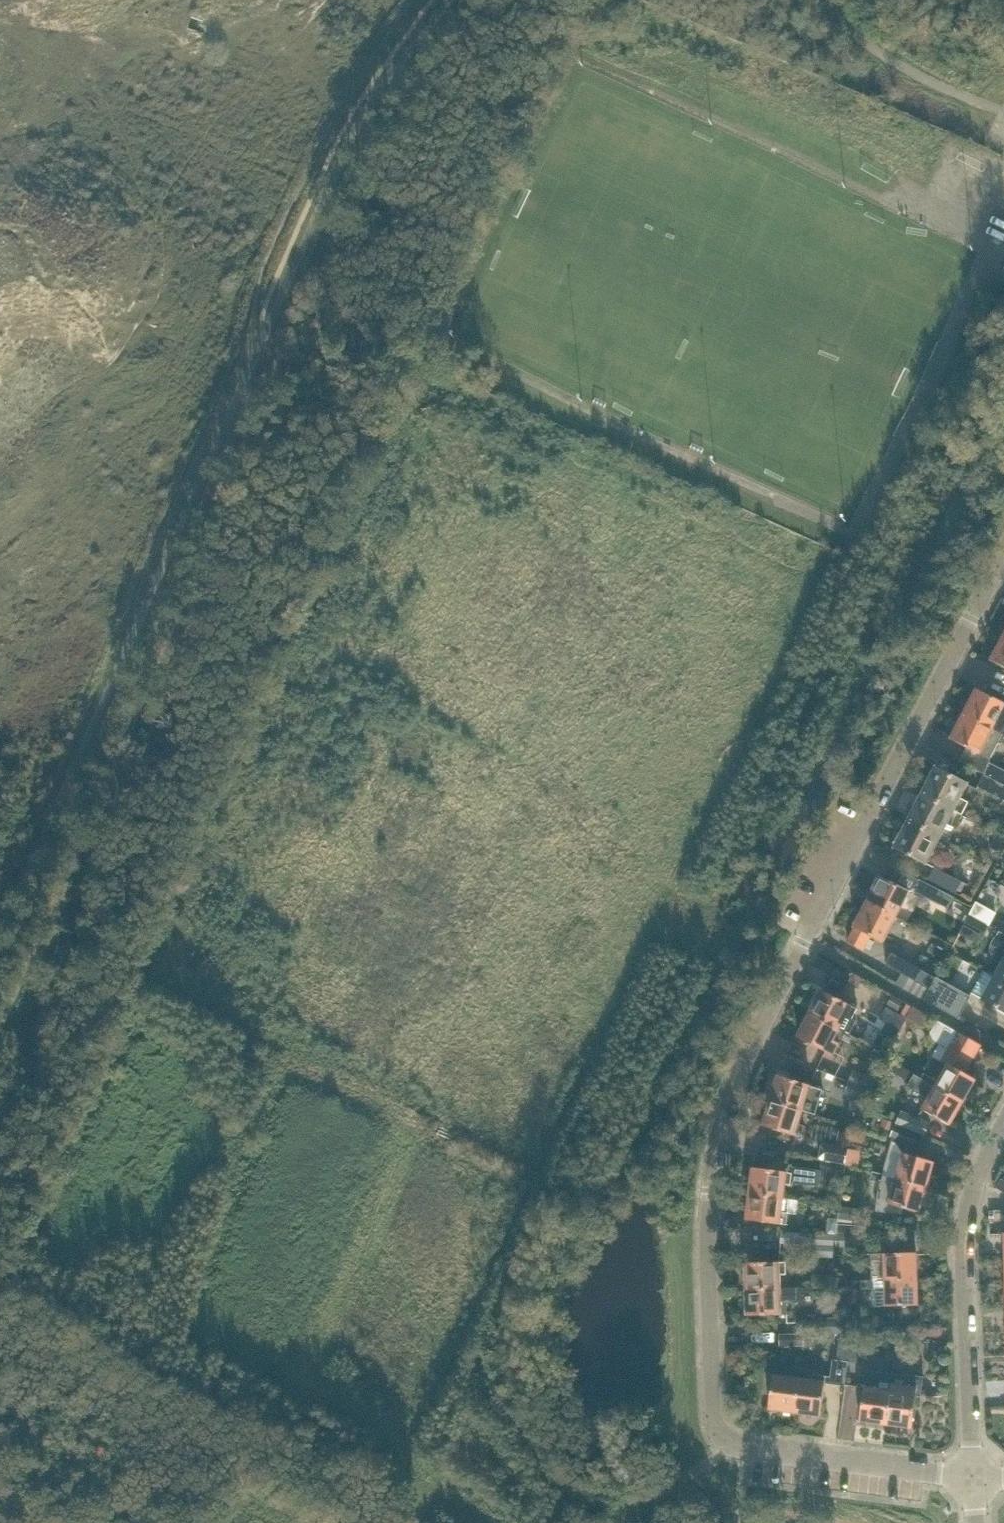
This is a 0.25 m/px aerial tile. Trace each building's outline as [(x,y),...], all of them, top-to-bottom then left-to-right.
[(992,660),(1003,666),(1003,637),(992,660)] [(1003,734),(1003,703),(977,689),(965,714),(1003,734)] [(992,757),(1003,734),(965,714),(952,739),(982,754),(983,752),(992,757)] [(1003,783),(1003,769),(991,763),(986,773),(1003,783)] [(961,798),(969,783),(937,767),(923,794),(955,810),(963,814),(969,802),(961,798)] [(986,773),(979,786),(1003,799),(1003,783),(986,773)] [(941,837),(955,810),(923,794),(910,821),(941,837)] [(928,864),(941,837),(910,821),(896,847),(928,864)] [(1003,853),(1003,835),(999,833),(992,847),(1003,853)] [(957,893),(963,881),(936,867),(930,879),(957,893)] [(898,917),(911,892),(881,877),(868,901),(898,917)] [(950,908),(955,897),(928,883),(923,894),(950,908)] [(885,942),(898,917),(868,901),(855,927),(856,927),(848,941),(865,949),(872,935),(885,942)] [(972,914),(991,925),(997,913),(978,902),(972,914)] [(984,936),(991,925),(972,914),(965,926),(984,936)] [(1000,931),(994,943),(993,946),(992,950),(993,953),(994,956),(996,958),(999,960),(1003,963),(996,977),(1003,982),(1003,933),(1000,931)] [(937,978),(926,972),(893,953),(887,964),(904,973),(931,989),(937,978)] [(996,977),(985,971),(973,993),(983,998),(982,1000),(1003,1012),(1003,982),(996,977)] [(925,999),(931,989),(904,973),(898,983),(925,999)] [(964,1008),(971,996),(937,978),(931,989),(964,1008)] [(931,989),(925,999),(959,1017),(964,1008),(931,989)] [(858,1009),(822,990),(811,1013),(841,1029),(848,1017),(853,1020),(858,1009)] [(902,1011),(906,1003),(893,996),(889,1003),(902,1011)] [(902,1028),(907,1018),(887,1007),(882,1016),(902,1028)] [(841,1029),(811,1013),(799,1036),(834,1055),(840,1045),(834,1042),(841,1029)] [(982,1045),(952,1028),(944,1023),(942,1028),(935,1039),(950,1048),(943,1061),(949,1065),(936,1086),(964,1102),(977,1080),(961,1070),(966,1061),(971,1063),(982,1045)] [(879,1073),(882,1067),(873,1062),(867,1075),(855,1070),(850,1081),(872,1090),(879,1073)] [(964,1102),(936,1086),(916,1074),(905,1092),(926,1104),(923,1109),(951,1125),(964,1102)] [(816,1114),(824,1089),(779,1075),(771,1100),(804,1111),(816,1114)] [(868,1097),(872,1090),(850,1081),(846,1091),(867,1099),(868,1097)] [(800,1124),(804,1111),(771,1100),(763,1125),(802,1137),(805,1126),(800,1124)] [(931,1122),(919,1117),(905,1111),(899,1125),(925,1136),(931,1122)] [(919,1149),(925,1136),(899,1125),(893,1138),(896,1140),(886,1175),(928,1187),(935,1162),(905,1153),(908,1144),(919,1149)] [(838,1150),(827,1148),(824,1159),(847,1163),(848,1152),(851,1135),(841,1133),(838,1150)] [(845,1173),(846,1164),(847,1163),(824,1159),(823,1169),(845,1173)] [(820,1185),(822,1170),(791,1166),(790,1172),(754,1168),(751,1194),(785,1198),(786,1184),(792,1185),(793,1181),(820,1185)] [(928,1187),(886,1175),(874,1172),(872,1179),(881,1182),(878,1210),(902,1212),(904,1207),(921,1212),(928,1187)] [(783,1212),(785,1198),(751,1194),(748,1219),(787,1224),(789,1212),(783,1212)] [(853,1207),(849,1207),(841,1206),(840,1218),(862,1221),(863,1208),(857,1208),(853,1207)] [(837,1246),(838,1234),(814,1233),(814,1244),(837,1246)] [(838,1234),(837,1246),(848,1246),(857,1246),(857,1235),(838,1234)] [(836,1257),(837,1246),(814,1244),(813,1256),(836,1257)] [(837,1246),(836,1257),(844,1257),(848,1252),(848,1246),(837,1246)] [(886,1279),(918,1278),(918,1253),(862,1254),(862,1262),(874,1262),(875,1280),(876,1280),(886,1279)] [(781,1274),(787,1274),(787,1262),(746,1263),(747,1289),(782,1288),(781,1274)] [(887,1305),(919,1305),(918,1278),(886,1279),(887,1305)] [(875,1280),(862,1280),(862,1290),(876,1290),(876,1280),(875,1280)] [(748,1315),(788,1314),(788,1302),(799,1301),(798,1287),(782,1288),(747,1289),(748,1315)] [(838,1320),(839,1332),(863,1331),(862,1319),(838,1320)] [(798,1333),(804,1333),(839,1332),(838,1320),(798,1321),(798,1333)] [(898,1342),(922,1341),(921,1329),(898,1330),(898,1342)] [(805,1344),(805,1338),(804,1333),(798,1333),(781,1334),(781,1346),(799,1345),(799,1349),(804,1349),(805,1344)] [(850,1360),(853,1337),(841,1336),(838,1359),(850,1360)] [(853,1337),(850,1360),(861,1362),(864,1339),(853,1337)] [(786,1376),(787,1370),(775,1369),(770,1409),(796,1412),(801,1378),(786,1376)] [(922,1394),(925,1376),(894,1372),(893,1378),(887,1424),(913,1427),(917,1394),(922,1394)] [(822,1415),(827,1375),(815,1374),(815,1380),(801,1378),(796,1412),(822,1415)] [(887,1424),(893,1378),(879,1376),(878,1382),(867,1380),(861,1420),(887,1424)]
